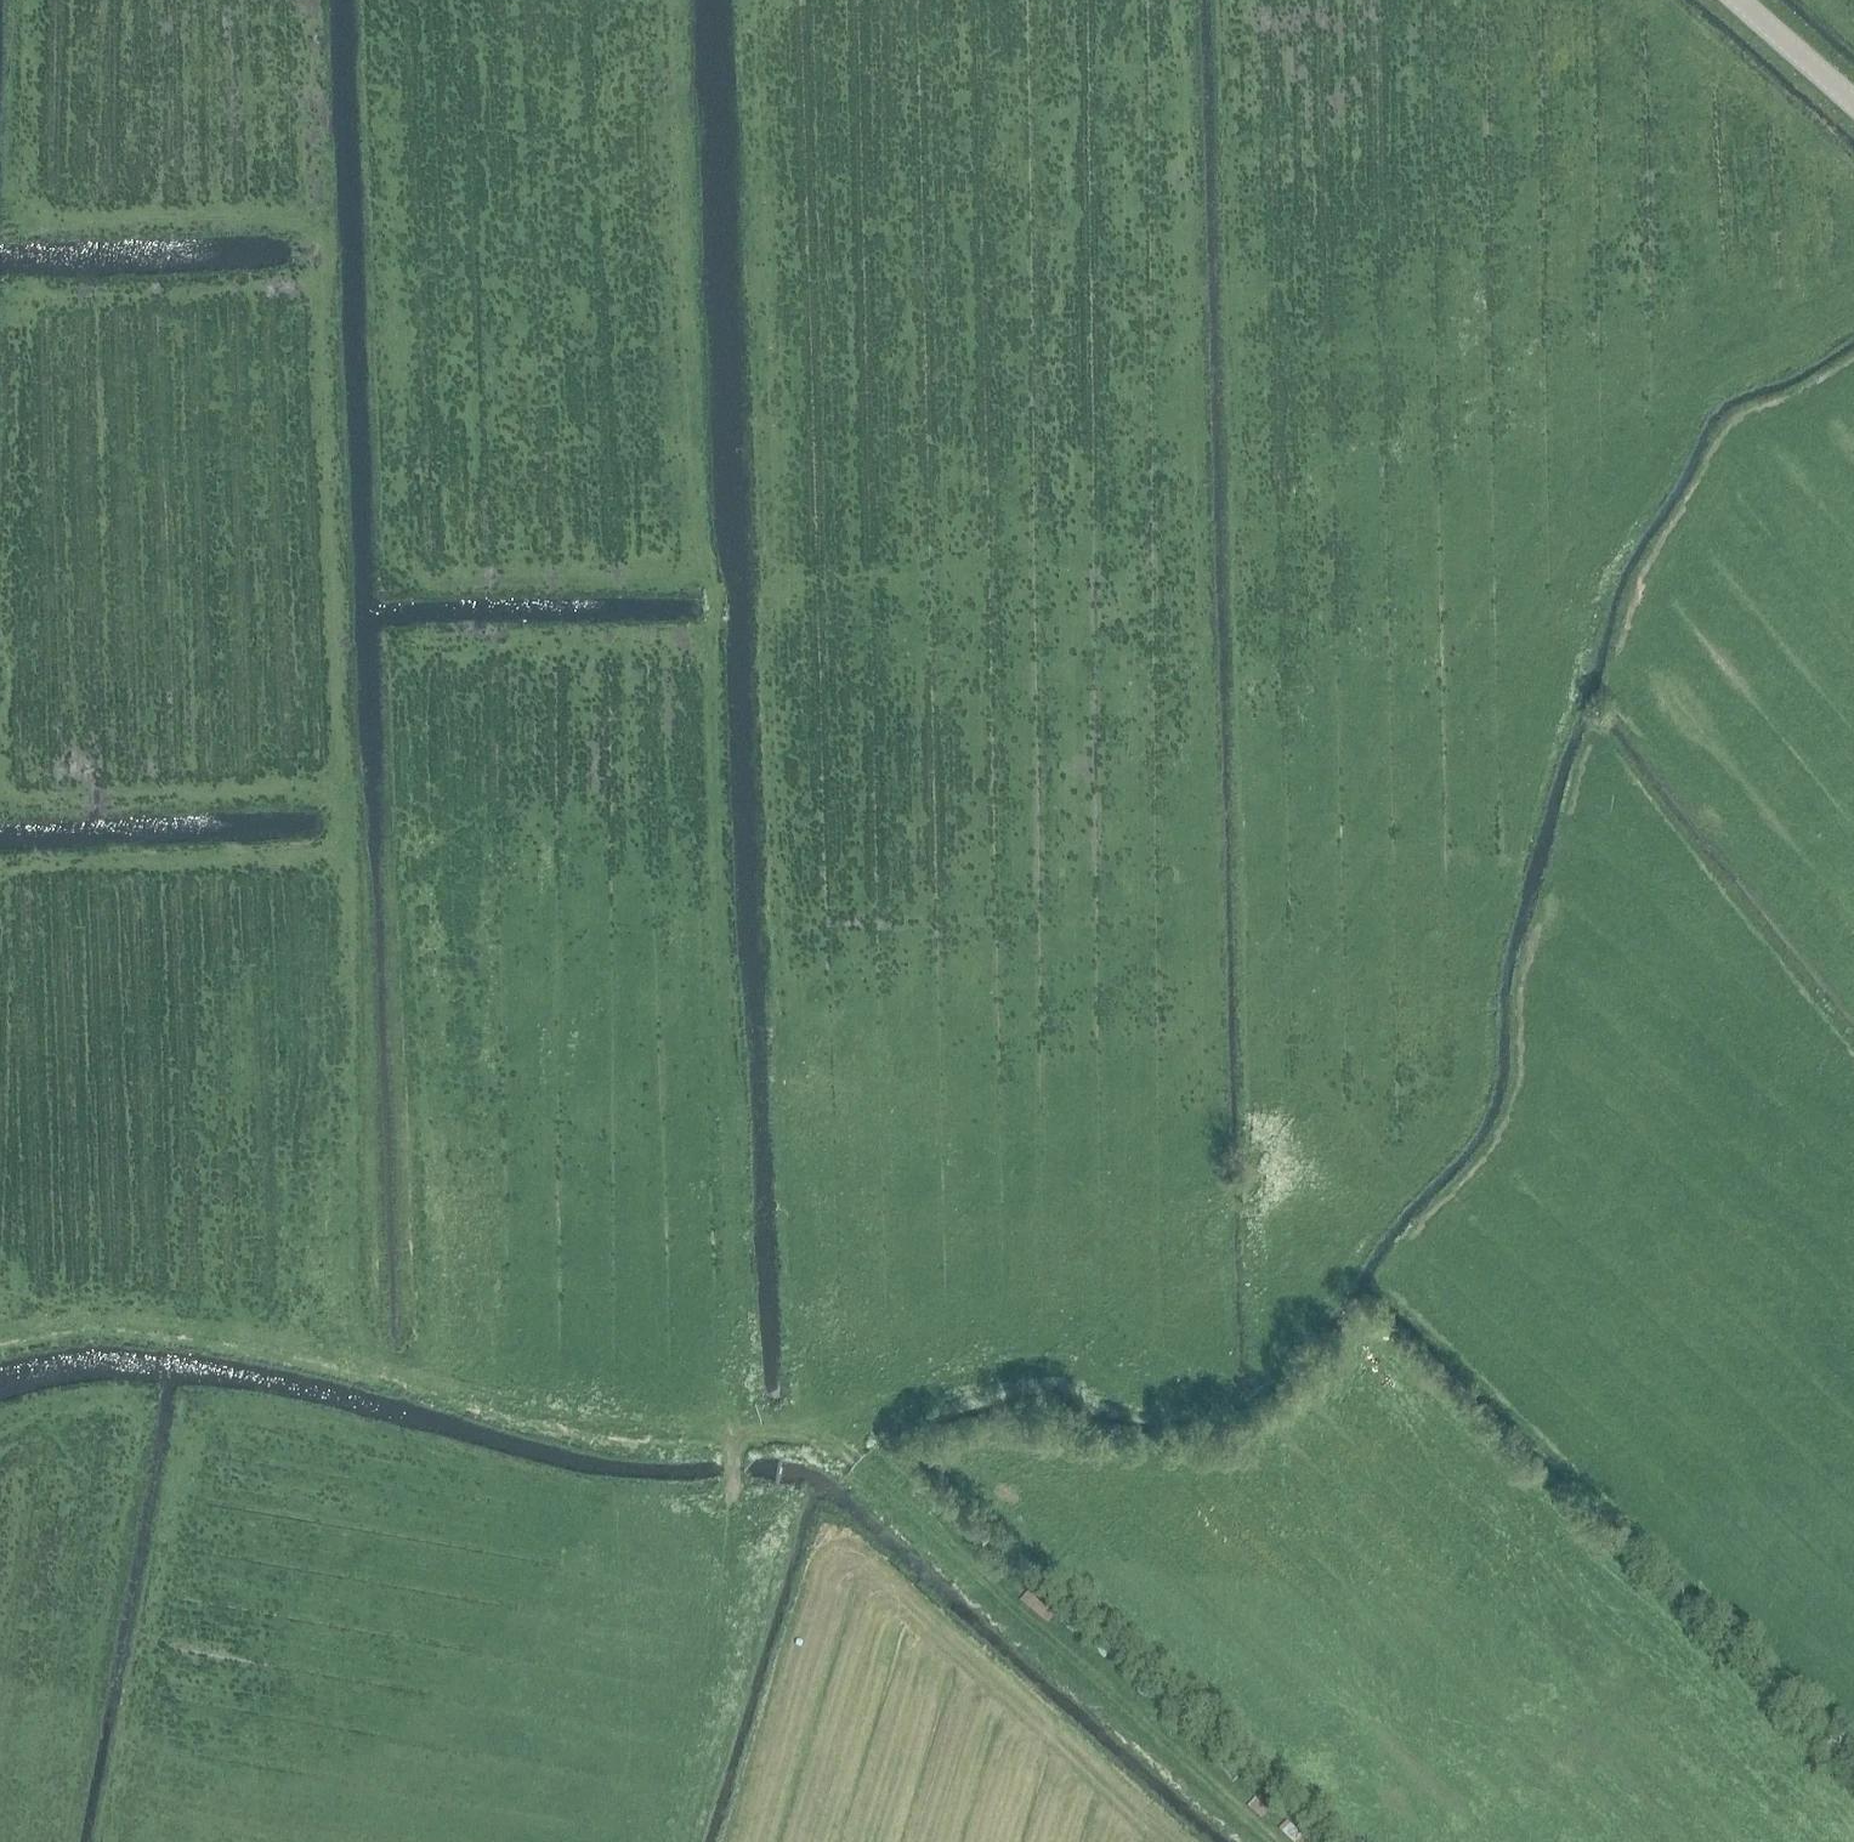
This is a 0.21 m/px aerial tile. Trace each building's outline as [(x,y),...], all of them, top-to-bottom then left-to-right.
[(1252,1805),(1260,1796),(1234,1773),(1226,1783),(1252,1805)]
